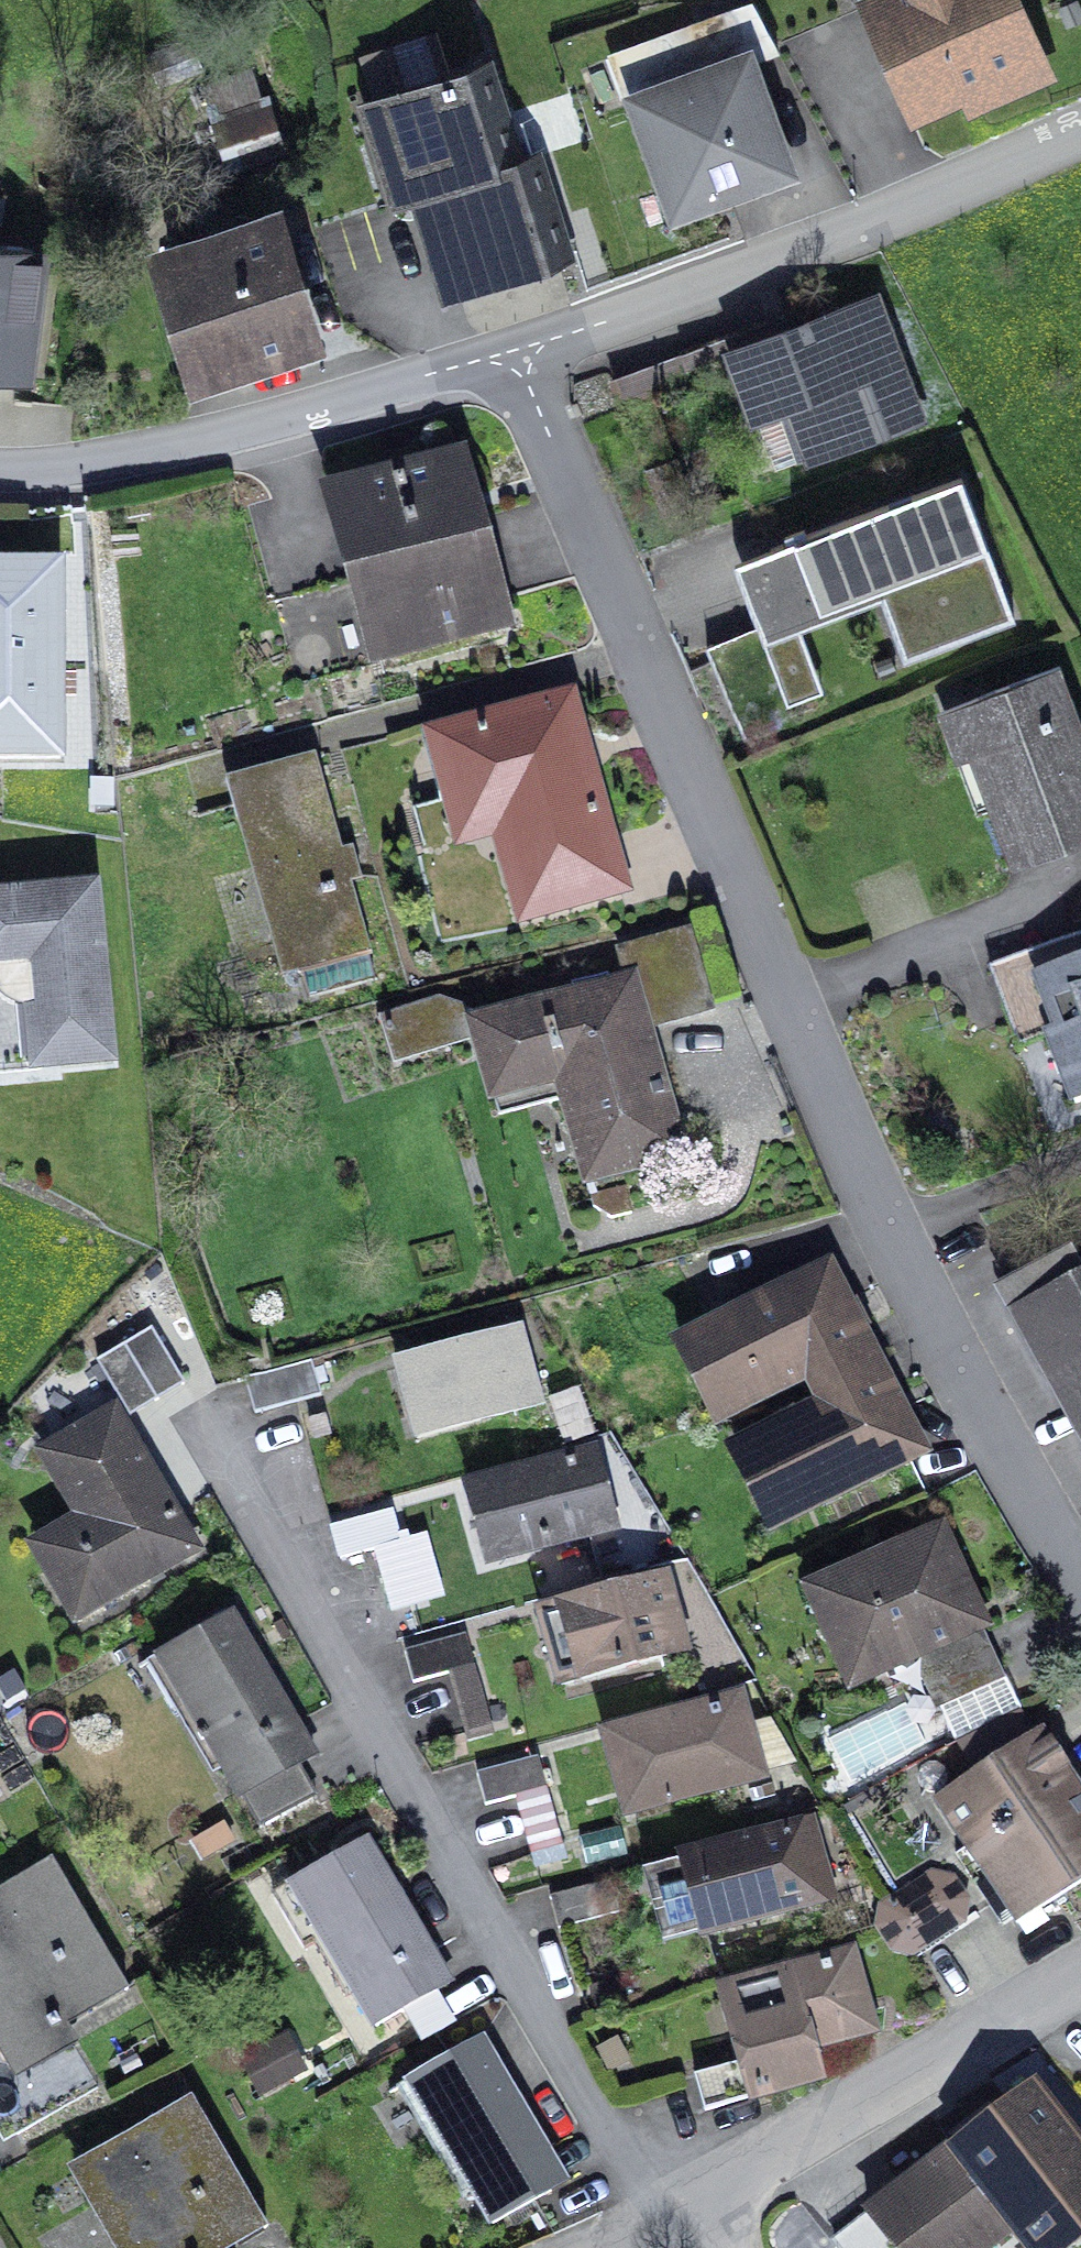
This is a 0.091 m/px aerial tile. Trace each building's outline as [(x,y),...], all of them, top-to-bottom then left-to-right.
[(877,3),(921,107),(990,78),(997,92),(1040,74),(1009,0),(884,0),(877,3)] [(638,100),(677,208),(785,169),(747,65),(780,55),(754,5),(650,42),(669,88),(638,100)] [(409,198),(429,192),(519,163),(488,65),(448,77),(435,36),(365,58),(409,198)] [(203,71),(191,38),(146,54),(157,87),(203,71)] [(275,152),(264,115),(222,128),(234,165),(275,152)] [(538,157),(519,163),(429,192),(460,291),(569,256),(538,157)] [(270,227),(169,259),(203,368),(304,336),(270,227)] [(0,246),(0,381),(16,383),(32,250),(0,246)] [(877,300),(733,353),(757,419),(792,406),(811,457),(920,417),(877,300)] [(335,502),(379,657),(502,623),(458,467),(335,502)] [(1016,621),(963,479),(736,563),(763,634),(879,591),(906,662),(1016,621)] [(60,663),(59,568),(0,568),(0,663),(60,663)] [(801,631),(766,646),(790,703),(825,689),(801,631)] [(60,758),(60,663),(0,663),(0,758),(60,758)] [(941,715),(957,759),(984,749),(1024,855),(1080,834),(1080,734),(1058,672),(941,715)] [(569,704),(436,742),(453,801),(491,790),(526,914),(621,887),(569,704)] [(378,980),(317,758),(226,784),(237,822),(255,816),(276,888),(258,893),(282,979),(301,974),(308,1000),(378,980)] [(0,902),(0,993),(13,1003),(17,1068),(108,1058),(93,894),(0,902)] [(629,982),(473,1025),(495,1104),(560,1086),(586,1183),(680,1157),(643,1023),(709,1005),(689,933),(620,952),(629,982)] [(1030,979),(1076,1103),(1080,1101),(1080,960),(1030,979)] [(446,1006),(388,1019),(397,1057),(454,1044),(446,1006)] [(804,1373),(814,1392),(876,1359),(829,1268),(722,1322),(759,1396),(804,1373)] [(1022,1311),(1080,1419),(1080,1279),(1022,1311)] [(97,1361),(130,1416),(183,1384),(149,1329),(97,1361)] [(522,1333),(398,1365),(417,1437),(540,1404),(522,1333)] [(923,1452),(876,1359),(814,1392),(823,1410),(778,1433),(816,1506),(923,1452)] [(251,1380),(259,1412),(321,1396),(313,1364),(251,1380)] [(195,1551),(114,1413),(43,1455),(95,1545),(48,1572),(77,1621),(195,1551)] [(592,1457),(471,1491),(491,1563),(612,1529),(592,1457)] [(393,1508),(330,1526),(339,1557),(378,1546),(394,1604),(419,1597),(393,1508)] [(987,1626),(944,1529),(855,1569),(898,1666),(919,1656),(939,1703),(995,1678),(975,1632),(987,1626)] [(686,1651),(666,1580),(543,1614),(562,1685),(686,1651)] [(299,1725),(233,1613),(159,1657),(260,1830),(302,1805),(285,1776),(301,1766),(283,1734),(299,1725)] [(468,1635),(406,1652),(415,1684),(450,1675),(465,1732),(492,1724),(468,1635)] [(758,1774),(738,1702),(615,1737),(635,1809),(758,1774)] [(964,1782),(995,1828),(966,1847),(1018,1926),(1080,1884),(1080,1789),(1042,1730),(964,1782)] [(540,1757),(479,1774),(488,1806),(517,1799),(533,1856),(564,1847),(549,1790),(540,1757)] [(810,1825),(687,1860),(693,1881),(651,1893),(665,1944),(830,1898),(810,1825)] [(235,1842),(226,1827),(196,1845),(205,1860),(235,1842)] [(622,1829),(580,1837),(586,1865),(627,1858),(622,1829)] [(432,1953),(367,1842),(293,1885),(377,2029),(436,1994),(417,1962),(432,1953)] [(52,1861),(0,1892),(0,2021),(19,2053),(0,2065),(0,2103),(19,2135),(97,2088),(52,2012),(119,1973),(52,1861)] [(954,1879),(933,1875),(883,1907),(879,1927),(892,1948),(916,1953),(963,1920),(965,1897),(954,1879)] [(870,2031),(850,1959),(728,1993),(748,2063),(698,2077),(707,2111),(816,2080),(807,2049),(870,2031)] [(549,2150),(482,2037),(408,2081),(475,2195),(514,2172),(533,2203),(554,2190),(535,2158),(549,2150)] [(294,2078),(277,2045),(246,2061),(264,2094),(294,2078)] [(192,2099),(84,2162),(134,2247),(226,2247),(218,2234),(258,2211),(192,2099)] [(1017,2108),(961,2152),(955,2144),(901,2187),(909,2197),(876,2223),(895,2247),(987,2247),(1010,2229),(1025,2247),(1062,2247),(1080,2233),(1080,2160),(1079,2156),(1064,2168),(1017,2108)]
